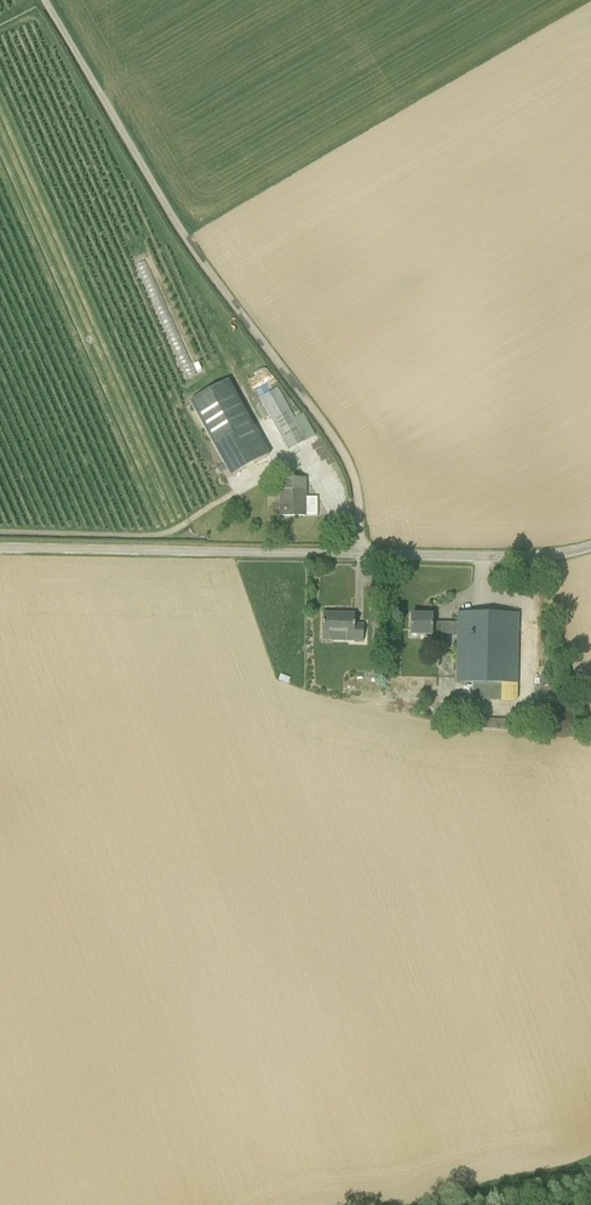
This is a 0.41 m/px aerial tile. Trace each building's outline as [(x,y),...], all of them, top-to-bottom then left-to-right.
[(271,370),(252,379),(260,395),(279,386),(271,370)] [(231,476),(269,455),(228,381),(190,402),(231,476)] [(288,450),(306,440),(278,389),(260,399),(288,450)] [(217,468),(220,473),(227,470),(224,464),(217,468)] [(280,517),(306,517),(306,479),(280,479),(280,517)] [(517,684),(518,613),(458,612),(457,623),(458,635),(457,683),(517,684)] [(363,641),(363,625),(354,625),(355,614),(323,613),(323,633),(323,640),(363,641)] [(432,634),(458,635),(457,623),(432,622),(432,616),(411,615),(411,636),(432,636),(432,634)] [(278,680),(289,684),(291,678),(281,674),(278,680)] [(508,729),(508,720),(481,719),(481,729),(508,729)]
